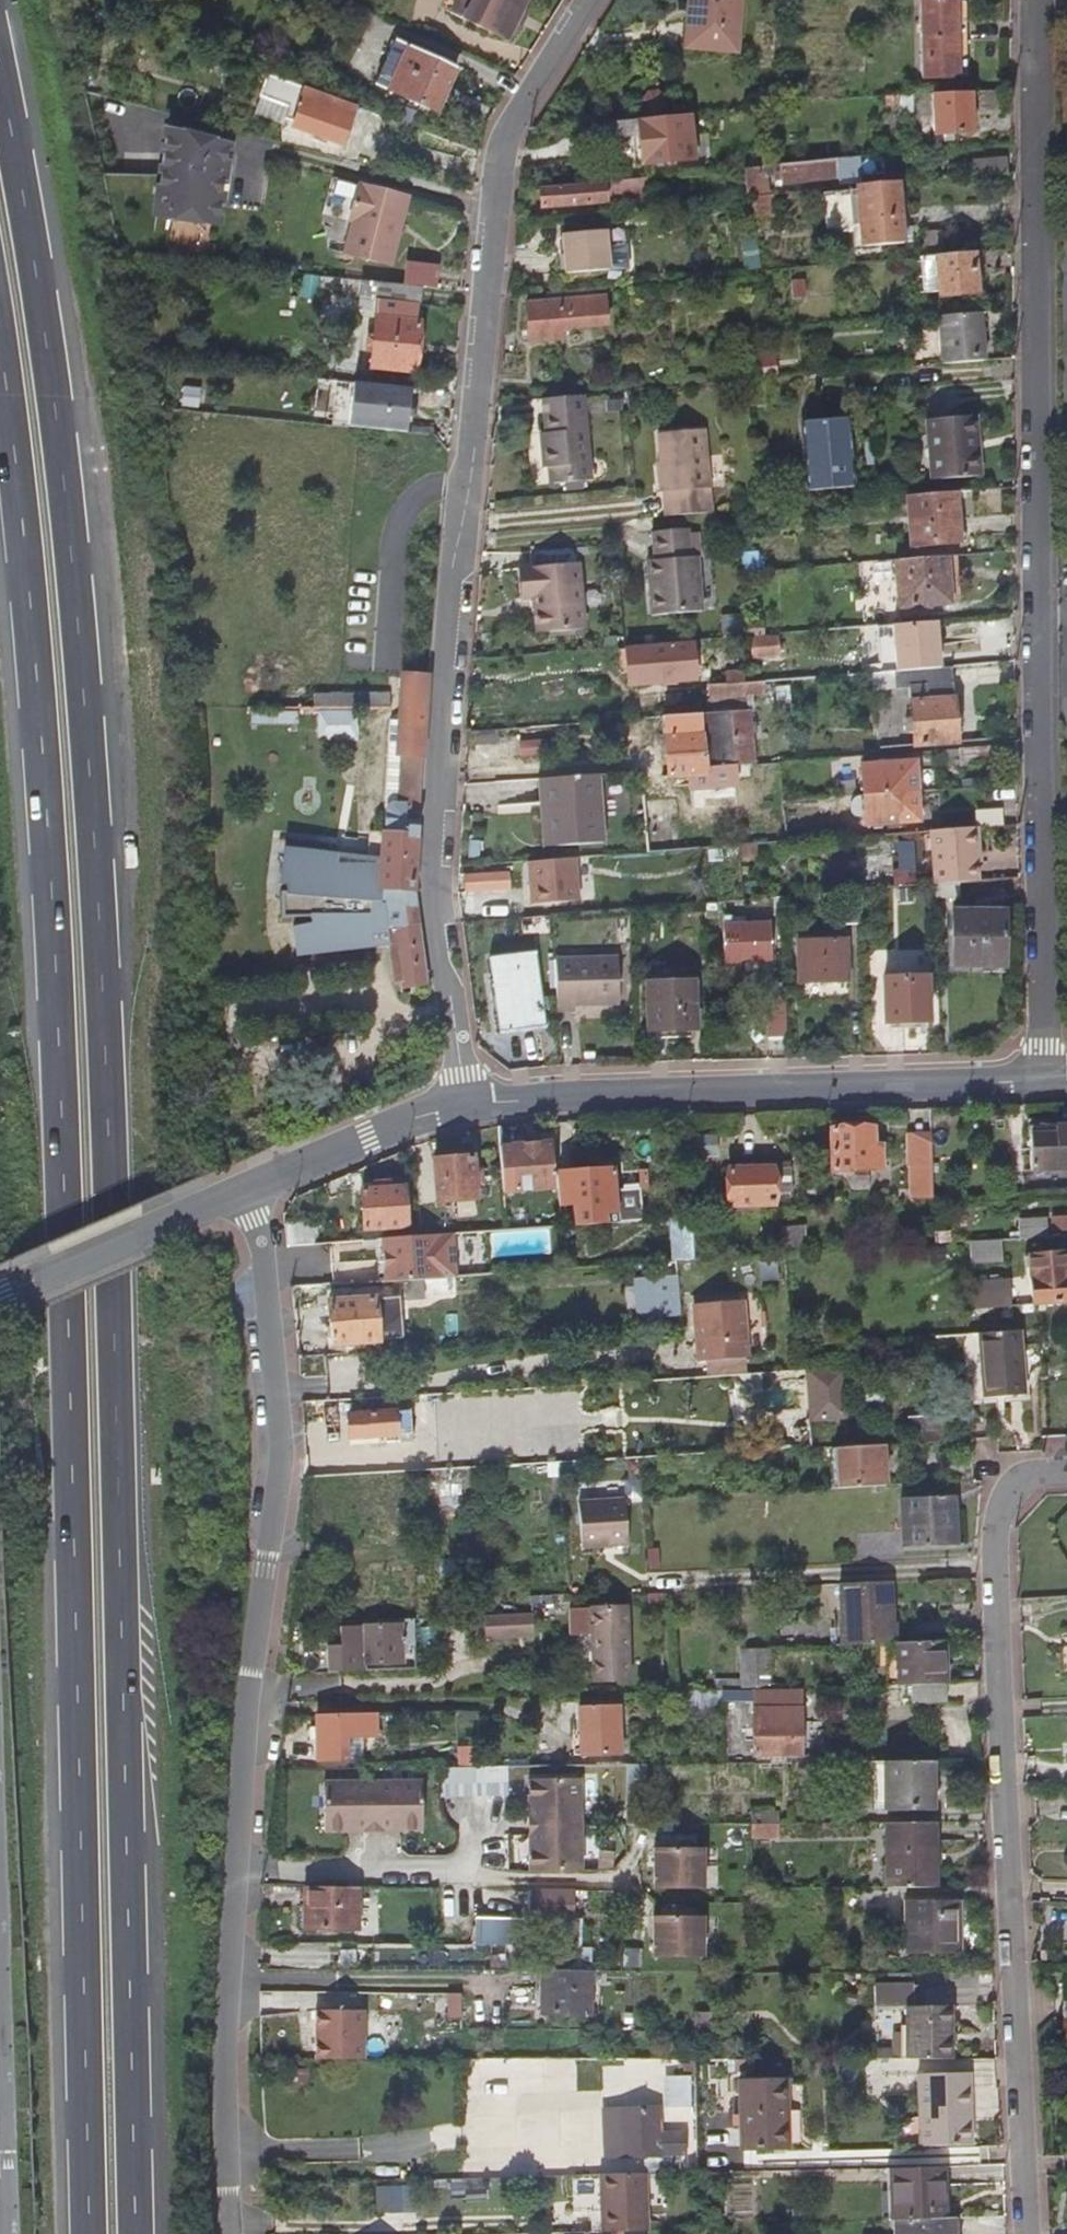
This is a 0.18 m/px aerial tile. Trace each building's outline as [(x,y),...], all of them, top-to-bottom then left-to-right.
[(477,0),(447,0),(444,7),(467,19),(477,0)] [(530,0),(477,0),(467,19),(509,41),(519,22),(524,12),(530,0)] [(738,0),(688,0),(687,12),(691,12),(688,51),(734,54),(738,0)] [(955,0),(928,0),(918,0),(920,77),(965,76),(964,40),(956,40),(955,0)] [(524,25),(529,14),(524,12),(519,22),(524,25)] [(688,51),(691,12),(687,12),(684,12),(682,51),(688,51)] [(437,113),(456,70),(397,43),(378,86),(437,113)] [(351,121),(316,108),(321,96),(316,94),(268,77),(261,96),(286,105),(281,119),(293,123),(291,128),(342,146),(351,121)] [(998,114),(997,91),(976,93),(977,115),(998,114)] [(973,134),(970,93),(931,96),(935,137),(973,134)] [(658,109),(658,100),(653,94),(643,95),(636,101),(637,110),(643,115),(653,114),(658,109)] [(281,119),(286,105),(261,96),(255,114),(291,128),(293,123),(281,119)] [(898,108),(897,99),(883,101),(884,110),(898,108)] [(693,162),(689,117),(611,123),(614,145),(640,142),(642,166),(693,162)] [(219,226),(229,153),(168,139),(156,217),(184,221),(186,205),(199,206),(196,223),(219,226)] [(861,187),(858,158),(774,166),(775,176),(775,182),(781,181),(781,184),(837,178),(838,190),(856,188),(861,187)] [(775,176),(774,166),(771,166),(765,167),(766,177),(775,176)] [(767,193),(766,177),(765,167),(742,169),(745,196),(767,193)] [(647,199),(645,178),(541,188),(543,210),(647,199)] [(904,245),(898,184),(861,187),(856,188),(856,193),(822,196),(826,232),(852,229),(854,250),(904,245)] [(343,255),(391,267),(399,234),(395,233),(397,224),(402,225),(408,198),(358,185),(349,222),(352,223),(343,255)] [(768,254),(763,197),(751,198),(756,256),(768,254)] [(598,280),(594,241),(551,246),(555,284),(598,280)] [(977,294),(972,252),(919,258),(923,295),(939,293),(939,299),(977,294)] [(439,267),(406,263),(403,287),(418,289),(436,291),(439,267)] [(415,373),(419,323),(416,323),(418,289),(403,287),(361,283),(359,309),(388,311),(387,320),(375,319),(371,369),(415,373)] [(806,303),(804,285),(790,286),(792,305),(806,303)] [(604,332),(601,306),(522,314),(526,352),(562,349),(561,337),(604,332)] [(982,360),(980,315),(939,318),(941,364),(982,360)] [(406,433),(411,389),(348,383),(344,426),(406,433)] [(593,464),(588,394),(547,398),(549,433),(550,447),(544,447),(546,467),(553,467),(555,484),(593,481),(592,464),(593,464)] [(854,485),(848,416),(807,419),(810,452),(805,452),(809,489),(854,485)] [(982,477),(977,418),(929,422),(934,481),(982,477)] [(716,514),(710,431),(662,434),(665,465),(667,494),(669,518),(716,514)] [(966,544),(961,494),(912,498),(916,548),(966,544)] [(704,613),(701,557),(693,558),(691,531),(656,533),(658,561),(650,561),(653,616),(704,613)] [(585,627),(579,545),(533,549),(534,566),(528,567),(530,597),(536,596),(539,631),(585,627)] [(759,573),(758,553),(743,554),(744,574),(759,573)] [(958,603),(954,557),(898,561),(901,608),(958,603)] [(530,597),(528,567),(519,567),(522,597),(530,597)] [(763,635),(762,622),(748,623),(749,636),(763,635)] [(934,672),(930,624),(872,629),(876,677),(934,672)] [(779,656),(778,636),(751,638),(753,658),(779,656)] [(699,681),(697,645),(630,650),(633,686),(699,681)] [(958,741),(952,670),(934,672),(876,677),(874,677),(875,690),(909,687),(914,745),(958,741)] [(748,687),(748,686),(747,674),(730,675),(731,686),(714,687),(715,698),(748,696),(748,687)] [(412,895),(425,678),(405,676),(402,722),(393,722),(386,810),(389,810),(388,821),(385,821),(385,835),(370,834),(368,869),(336,866),(337,856),(285,849),(279,884),(285,885),(285,892),(280,892),(279,917),(310,918),(310,923),(292,927),(294,955),(368,947),(370,931),(385,931),(386,939),(376,940),(377,947),(377,950),(387,949),(391,985),(399,985),(399,990),(423,988),(412,895)] [(766,695),(766,686),(748,687),(748,696),(766,695)] [(391,709),(391,695),(315,696),(315,709),(391,709)] [(754,764),(751,711),(748,711),(732,712),(736,766),(754,764)] [(736,766),(732,712),(716,714),(665,718),(670,777),(688,776),(688,782),(706,781),(705,768),(736,766)] [(359,744),(358,713),(319,713),(318,744),(359,744)] [(299,728),(299,714),(250,714),(250,728),(299,728)] [(500,744),(500,732),(467,734),(466,747),(500,744)] [(544,756),(543,743),(516,745),(516,757),(544,756)] [(992,764),(991,746),(959,749),(961,766),(992,764)] [(918,792),(915,761),(861,765),(864,797),(918,792)] [(596,842),(591,778),(542,782),(544,804),(550,804),(553,845),(596,842)] [(553,845),(550,804),(544,804),(542,782),(534,782),(536,815),(539,815),(541,846),(553,845)] [(921,824),(918,792),(864,797),(857,798),(853,802),(852,805),(851,809),(854,815),(856,816),(861,818),(865,817),(866,829),(921,824)] [(979,882),(977,851),(979,851),(977,828),(931,832),(936,885),(979,882)] [(758,861),(757,848),(743,849),(744,863),(758,861)] [(917,884),(916,871),(895,872),(896,886),(917,884)] [(510,893),(509,874),(463,876),(464,895),(510,893)] [(961,898),(961,885),(936,887),(936,899),(961,898)] [(783,916),(783,898),(775,898),(776,917),(783,916)] [(1005,968),(1005,913),(953,912),(952,967),(1005,968)] [(772,963),(771,925),(725,926),(726,965),(772,963)] [(370,931),(368,947),(377,947),(376,940),(386,939),(385,931),(370,931)] [(845,978),(844,942),(798,944),(799,980),(845,978)] [(545,1027),(534,951),(490,958),(501,1033),(545,1027)] [(618,1005),(616,958),(556,961),(557,1015),(574,1014),(574,1007),(618,1005)] [(929,1022),(928,974),(884,975),(885,1023),(929,1022)] [(697,1031),(696,983),(648,984),(649,1032),(697,1031)] [(787,1040),(786,986),(780,986),(781,994),(768,994),(770,1041),(787,1040)] [(553,1187),(547,1143),(515,1145),(512,1125),(497,1127),(504,1191),(553,1187)] [(879,1126),(830,1128),(832,1171),(881,1169),(879,1126)] [(1027,1127),(1029,1170),(1066,1168),(1066,1126),(1027,1127)] [(932,1167),(931,1134),(909,1134),(910,1167),(932,1167)] [(558,1174),(555,1143),(547,1143),(553,1187),(559,1186),(558,1177),(558,1174)] [(440,1200),(477,1197),(476,1181),(482,1181),(481,1167),(474,1168),(472,1154),(436,1157),(440,1200)] [(789,1190),(788,1164),(726,1168),(729,1211),(756,1209),(755,1203),(772,1202),(771,1191),(789,1190)] [(911,1199),(932,1200),(932,1196),(932,1167),(910,1167),(911,1199)] [(622,1220),(618,1171),(558,1177),(559,1186),(561,1200),(580,1198),(583,1222),(622,1220)] [(408,1224),(405,1185),(390,1186),(389,1181),(376,1182),(376,1187),(361,1189),(365,1227),(408,1224)] [(696,1258),(692,1214),(671,1216),(672,1224),(674,1259),(677,1259),(684,1259),(696,1258)] [(672,1224),(671,1216),(662,1217),(659,1217),(660,1225),(672,1224)] [(1044,1234),(1043,1217),(1013,1219),(1015,1236),(1044,1234)] [(319,1242),(317,1219),(285,1222),(288,1245),(319,1242)] [(1055,1223),(1056,1233),(1066,1233),(1066,1222),(1055,1223)] [(421,1235),(383,1238),(387,1280),(388,1280),(408,1279),(426,1278),(458,1275),(455,1232),(421,1235)] [(972,1260),(998,1258),(996,1240),(971,1242),(972,1260)] [(1065,1276),(1063,1251),(1023,1255),(1028,1304),(1066,1301),(1066,1275),(1065,1276)] [(426,1297),(426,1278),(408,1279),(408,1298),(426,1297)] [(975,1308),(1010,1305),(1009,1282),(974,1284),(975,1308)] [(382,1339),(378,1296),(330,1300),(333,1343),(382,1339)] [(704,1361),(705,1375),(745,1373),(744,1359),(746,1359),(742,1302),(701,1304),(702,1317),(694,1318),(697,1362),(704,1361)] [(643,1304),(645,1329),(662,1328),(660,1303),(643,1304)] [(693,1304),(694,1318),(702,1317),(701,1304),(693,1304)] [(1026,1394),(1021,1330),(979,1334),(984,1398),(1026,1394)] [(848,1378),(830,1379),(832,1398),(849,1398),(848,1378)] [(410,1406),(347,1412),(349,1437),(413,1432),(410,1406)] [(945,1417),(898,1421),(900,1435),(946,1431),(945,1417)] [(880,1486),(878,1444),(830,1446),(833,1489),(880,1486)] [(577,1472),(576,1462),(556,1464),(556,1474),(577,1472)] [(470,1498),(471,1482),(457,1482),(457,1481),(435,1482),(435,1502),(457,1501),(458,1498),(470,1498)] [(621,1497),(574,1500),(578,1547),(624,1544),(621,1497)] [(896,1551),(950,1548),(947,1498),(895,1501),(896,1551)] [(887,1646),(884,1583),(838,1585),(840,1647),(878,1646),(887,1646)] [(589,1680),(621,1679),(618,1608),(564,1609),(565,1636),(587,1636),(589,1680)] [(529,1636),(529,1613),(481,1616),(481,1638),(529,1636)] [(365,1662),(404,1660),(402,1622),(363,1624),(365,1662)] [(941,1683),(939,1644),(887,1646),(878,1646),(880,1685),(907,1684),(941,1683)] [(779,1688),(778,1649),(737,1651),(738,1689),(751,1688),(779,1688)] [(942,1702),(941,1683),(907,1684),(908,1703),(942,1702)] [(579,1707),(578,1754),(619,1755),(620,1708),(579,1707)] [(310,1726),(310,1742),(318,1742),(319,1761),(347,1761),(347,1759),(363,1759),(363,1738),(379,1738),(379,1713),(318,1714),(318,1727),(310,1726)] [(751,1759),(799,1758),(799,1725),(784,1725),(783,1717),(750,1718),(751,1759)] [(783,1717),(784,1725),(799,1725),(799,1717),(783,1717)] [(480,1766),(480,1748),(459,1748),(459,1766),(480,1766)] [(932,1808),(931,1763),(873,1764),(875,1810),(932,1808)] [(459,1766),(442,1766),(442,1796),(509,1796),(510,1768),(480,1769),(480,1766),(459,1766)] [(645,1832),(644,1767),(626,1767),(626,1832),(645,1832)] [(580,1868),(579,1775),(531,1775),(531,1813),(538,1813),(538,1830),(531,1830),(531,1868),(580,1868)] [(424,1830),(423,1789),(402,1789),(402,1781),(347,1781),(347,1789),(325,1789),(325,1830),(366,1830),(366,1823),(383,1823),(383,1830),(424,1830)] [(347,1789),(347,1781),(325,1781),(325,1789),(347,1789)] [(423,1789),(423,1781),(402,1781),(402,1789),(423,1789)] [(932,1889),(933,1825),(884,1827),(884,1889),(932,1889)] [(774,1843),(775,1829),(747,1830),(747,1844),(774,1843)] [(698,1888),(699,1848),(676,1848),(650,1848),(650,1888),(698,1888)] [(360,1926),(361,1885),(306,1885),(305,1925),(360,1926)] [(528,1916),(528,1887),(472,1886),(472,1915),(477,1915),(528,1916)] [(531,1887),(531,1916),(573,1916),(575,1916),(575,1887),(561,1887),(561,1892),(554,1892),(554,1887),(531,1887)] [(900,1953),(956,1953),(957,1903),(901,1903),(900,1953)] [(477,1915),(477,1938),(528,1938),(528,1916),(477,1915)] [(700,1957),(701,1916),(648,1915),(648,1957),(700,1957)] [(573,1916),(531,1916),(531,1932),(573,1932),(573,1916)] [(594,2011),(594,1969),(583,1969),(545,1969),(545,2010),(594,2011)] [(901,2007),(901,1985),(863,1985),(863,2007),(901,2007)] [(946,2060),(946,2006),(904,2007),(901,2007),(901,2060),(946,2060)] [(698,2028),(699,2012),(690,2012),(690,2028),(698,2028)] [(723,2028),(723,2012),(699,2012),(698,2028),(723,2028)] [(501,2082),(500,2064),(480,2064),(481,2083),(482,2083),(500,2082),(501,2082)] [(955,2108),(966,2108),(966,2072),(913,2072),(914,2142),(955,2142),(955,2108)] [(734,2149),(778,2149),(778,2108),(782,2108),(782,2081),(735,2081),(734,2097),(729,2097),(727,2124),(735,2124),(734,2149)] [(500,2093),(500,2082),(482,2083),(482,2093),(500,2093)] [(619,2155),(682,2153),(682,2132),(656,2132),(656,2106),(617,2107),(619,2155)] [(619,2155),(617,2107),(601,2107),(603,2155),(619,2155)] [(967,2142),(966,2108),(955,2108),(955,2142),(967,2142)] [(488,2158),(488,2156),(470,2157),(471,2176),(489,2175),(489,2173),(488,2158)] [(503,2156),(488,2158),(489,2173),(504,2171),(503,2156)] [(692,2172),(691,2163),(681,2164),(681,2172),(692,2172)] [(937,2198),(936,2167),(886,2168),(889,2222),(938,2219),(937,2198)] [(645,2232),(642,2173),(596,2174),(598,2233),(645,2232)] [(400,2212),(399,2186),(375,2187),(375,2213),(400,2212)] [(949,2219),(938,2219),(889,2222),(888,2222),(889,2233),(950,2233),(949,2219)]
